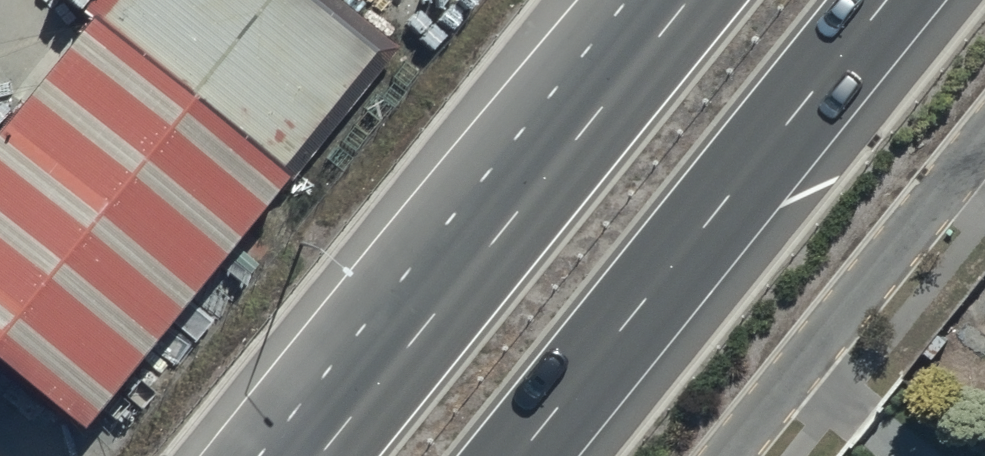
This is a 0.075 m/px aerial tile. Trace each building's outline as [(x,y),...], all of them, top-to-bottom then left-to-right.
[(367,0),(48,0),(0,58),(0,337),(66,391),(381,12),(367,0)]
